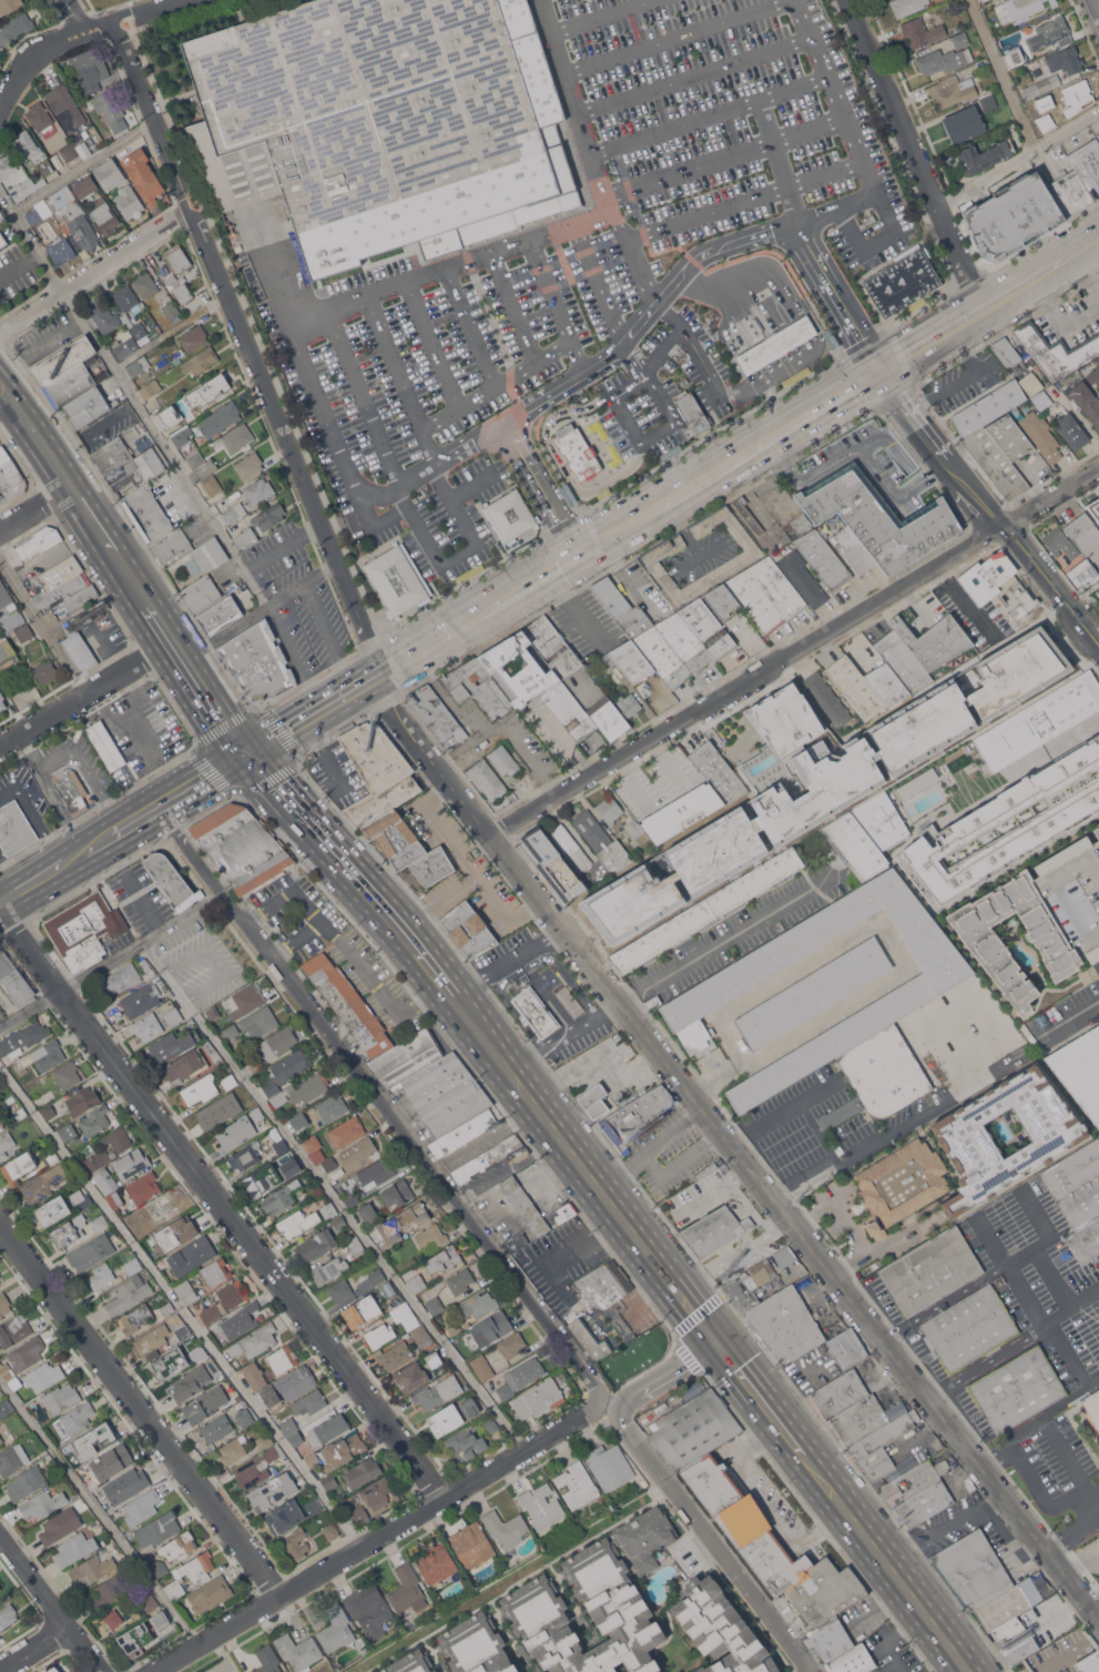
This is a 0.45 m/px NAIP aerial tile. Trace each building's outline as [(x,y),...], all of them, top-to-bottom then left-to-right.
[(2,18),(0,16),(0,0),(22,0),(24,3),(2,18)] [(183,45),(320,0),(526,0),(564,118),(552,122),(579,204),(520,223),(521,226),(426,259),(419,240),(360,259),(363,265),(311,283),(282,197),(218,217),(189,128),(208,121),(183,45)] [(889,1),(892,0),(930,0),(930,1),(924,4),(925,7),(897,19),(889,1)] [(1004,1),(1006,0),(1044,0),(1042,1),(1046,8),(1029,14),(1030,17),(1015,24),(1012,20),(1003,24),(995,6),(1005,2),(1004,1)] [(2,31),(0,27),(26,11),(30,20),(32,19),(37,27),(26,32),(24,31),(18,34),(18,37),(0,46),(0,32),(2,31)] [(1055,19),(1054,17),(1062,13),(1067,24),(1068,23),(1070,30),(1070,31),(1071,33),(1070,33),(1073,41),(1060,47),(1057,40),(1030,51),(1026,39),(1037,33),(1035,28),(1055,19)] [(919,16),(926,30),(929,29),(928,28),(934,26),(935,27),(943,22),(947,34),(930,42),(930,41),(913,49),(906,34),(905,36),(899,24),(919,16)] [(965,30),(970,43),(956,49),(950,37),(965,30)] [(1011,32),(1015,40),(1016,40),(1017,42),(1011,44),(1010,42),(1001,45),(998,38),(1011,32)] [(1045,57),(1059,50),(1059,51),(1071,45),(1071,44),(1075,43),(1078,53),(1077,54),(1079,59),(1082,58),(1085,63),(1081,64),(1083,69),(1069,75),(1067,69),(1062,71),(1061,68),(1051,72),(1045,57)] [(1026,45),(1031,59),(1009,69),(1006,60),(1014,57),(1011,51),(1026,45)] [(939,48),(942,53),(954,49),(955,52),(963,49),(968,62),(945,73),(944,68),(925,77),(923,71),(919,72),(914,59),(939,48)] [(101,53),(110,75),(99,80),(102,88),(87,94),(83,87),(82,87),(78,77),(77,77),(72,65),(101,53)] [(955,73),(956,74),(956,73),(959,80),(958,81),(959,82),(970,77),(979,94),(974,97),(964,101),(964,99),(939,110),(936,101),(934,102),(927,87),(939,82),(939,80),(955,73)] [(1057,73),(1062,84),(1027,100),(1022,89),(1057,73)] [(1086,78),(1089,84),(1090,83),(1091,88),(1090,88),(1091,90),(1089,91),(1091,97),(1069,107),(1064,94),(1060,95),(1058,90),(1061,89),(1086,78)] [(63,82),(88,120),(79,125),(68,132),(43,94),(63,82)] [(111,88),(125,114),(123,115),(129,126),(115,134),(102,111),(98,113),(90,100),(111,88)] [(998,105),(985,111),(979,99),(980,99),(979,97),(991,91),(998,105)] [(1046,94),(1054,92),(1057,102),(1049,104),(1046,94)] [(54,122),(52,123),(54,129),(44,135),(41,130),(38,132),(26,113),(30,110),(29,108),(41,100),(54,122)] [(1056,129),(1048,116),(1048,114),(1051,113),(1048,107),(1060,101),(1070,120),(1056,129)] [(942,118),(975,103),(987,131),(954,144),(942,118)] [(40,151),(23,161),(10,139),(27,129),(40,151)] [(961,166),(963,165),(957,151),(974,143),(978,153),(986,150),(998,144),(997,142),(1010,136),(1016,151),(1012,152),(1012,153),(1009,154),(1010,156),(1005,160),(1005,159),(994,164),(984,169),(966,176),(961,166)] [(1097,138),(1098,141),(1098,199),(1095,202),(1075,168),(1067,154),(1097,138)] [(93,153),(83,160),(75,146),(84,140),(93,153)] [(67,162),(59,150),(71,143),(78,155),(67,162)] [(141,146),(150,159),(146,161),(165,190),(155,196),(160,203),(151,209),(134,183),(135,182),(121,161),(141,146)] [(19,170),(0,181),(0,159),(9,153),(19,170)] [(112,156),(126,179),(106,192),(92,170),(112,156)] [(54,170),(44,176),(37,165),(42,161),(42,160),(47,158),(54,170)] [(1075,168),(1095,202),(1065,221),(1045,186),(1075,168)] [(970,235),(974,233),(963,214),(1035,171),(1045,186),(1065,221),(993,264),(990,261),(981,259),(970,235)] [(80,200),(71,186),(90,174),(99,188),(80,200)] [(17,203),(8,190),(20,181),(21,183),(30,178),(37,189),(17,203)] [(141,211),(143,214),(135,219),(133,215),(129,219),(114,197),(120,193),(118,190),(129,182),(145,207),(141,211)] [(87,251),(84,247),(78,252),(69,237),(72,235),(71,232),(67,234),(45,199),(63,188),(64,189),(68,186),(87,215),(85,216),(99,239),(98,240),(99,243),(87,251)] [(91,211),(90,207),(95,204),(93,201),(103,195),(110,207),(111,206),(121,222),(114,226),(116,230),(105,236),(90,211),(91,211)] [(52,213),(32,226),(26,215),(35,209),(34,206),(44,200),(52,213)] [(102,233),(100,235),(92,223),(94,221),(102,233)] [(59,267),(45,247),(47,246),(45,243),(49,241),(50,243),(60,236),(58,234),(62,231),(78,255),(59,267)] [(885,318),(863,282),(896,261),(894,257),(922,240),(932,256),(928,259),(943,283),(885,318)] [(193,264),(177,274),(165,256),(170,253),(167,250),(173,245),(176,250),(181,246),(193,264)] [(160,290),(144,300),(132,281),(139,277),(138,275),(141,273),(142,275),(149,271),(160,290)] [(194,296),(181,305),(171,290),(170,291),(163,281),(174,273),(181,284),(184,282),(194,296)] [(140,302),(139,303),(142,308),(135,313),(132,307),(125,312),(113,294),(119,291),(118,288),(121,286),(122,288),(129,284),(140,302)] [(161,307),(172,300),(181,313),(169,320),(161,307)] [(99,327),(95,330),(88,317),(92,315),(90,312),(90,308),(93,306),(96,307),(101,305),(102,307),(106,305),(112,314),(116,312),(123,323),(104,334),(99,327)] [(134,325),(131,318),(134,316),(139,322),(140,321),(149,333),(146,334),(151,340),(141,346),(130,328),(128,330),(131,335),(139,347),(116,361),(110,349),(114,346),(113,345),(118,340),(120,343),(123,341),(119,333),(126,327),(120,317),(125,314),(133,326),(134,325)] [(806,314),(817,333),(746,376),(735,357),(806,314)] [(1069,349),(1098,331),(1098,354),(1052,382),(1035,359),(1012,331),(1030,318),(1050,344),(1061,337),(1065,342),(1069,349)] [(189,354),(179,337),(190,331),(189,328),(192,326),(193,327),(200,323),(207,335),(206,336),(208,341),(189,354)] [(62,406),(57,411),(42,388),(41,387),(44,384),(34,367),(38,365),(37,364),(47,356),(48,358),(53,355),(52,353),(59,349),(60,351),(61,349),(60,348),(67,344),(68,345),(73,342),(72,340),(78,336),(80,338),(85,334),(96,351),(82,361),(83,362),(98,384),(96,385),(63,407),(62,406)] [(1008,367),(1007,367),(989,345),(1005,335),(1022,358),(1021,359),(1026,365),(1028,367),(1014,376),(1012,373),(1008,367)] [(220,359),(195,375),(193,369),(186,374),(180,364),(211,345),(220,359)] [(144,355),(151,365),(132,377),(125,367),(144,355)] [(1086,376),(1098,365),(1098,387),(1095,382),(1091,384),(1086,376)] [(1030,397),(1018,381),(1031,371),(1034,374),(1035,373),(1045,386),(1030,397)] [(190,408),(182,398),(221,372),(228,383),(190,408)] [(1096,395),(1098,399),(1098,432),(1073,397),(1069,401),(1065,394),(1065,393),(1062,389),(1068,386),(1070,388),(1076,385),(1073,381),(1080,376),(1095,396),(1096,395)] [(961,440),(960,439),(963,437),(950,417),(1015,377),(1027,398),(984,425),(984,427),(961,440)] [(156,379),(162,389),(145,399),(140,391),(139,389),(150,382),(151,383),(156,379)] [(96,385),(109,404),(118,398),(120,402),(77,429),(63,407),(96,385)] [(678,398),(675,395),(685,389),(688,393),(691,391),(706,417),(710,416),(713,422),(711,424),(712,426),(710,427),(711,429),(700,437),(699,435),(695,436),(694,434),(692,435),(688,428),(691,427),(674,401),(678,398)] [(1040,411),(1031,398),(1045,391),(1054,403),(1040,411)] [(223,406),(223,405),(225,404),(226,405),(233,401),(241,412),(238,413),(242,417),(236,420),(237,422),(232,425),(232,424),(217,433),(217,434),(213,436),(208,438),(199,423),(223,406)] [(155,413),(169,404),(172,407),(174,412),(177,418),(175,419),(164,427),(155,413)] [(1049,425),(1050,427),(1048,428),(1059,443),(1058,443),(1059,444),(1056,447),(1064,456),(1051,465),(1017,422),(1019,419),(1020,419),(1026,415),(1025,414),(1027,413),(1028,413),(1032,409),(1036,413),(1038,411),(1049,425)] [(1069,411),(1090,439),(1075,452),(1056,426),(1060,423),(1057,420),(1069,411)] [(1008,412),(1034,447),(1011,464),(986,427),(1008,412)] [(607,437),(597,419),(584,426),(588,433),(594,429),(601,440),(607,437)] [(232,453),(222,437),(244,423),(247,427),(248,426),(252,433),(251,433),(254,438),(232,453)] [(601,468),(577,483),(576,482),(574,483),(571,478),(573,477),(570,470),(568,473),(562,464),(567,462),(563,456),(560,459),(548,439),(556,435),(554,433),(570,423),(573,428),(576,426),(601,468)] [(171,437),(183,429),(187,427),(194,436),(190,438),(190,439),(177,448),(171,437)] [(1030,486),(1008,500),(961,440),(984,427),(986,427),(1011,464),(1030,486)] [(91,453),(119,435),(120,436),(128,448),(130,447),(133,452),(131,453),(134,459),(124,466),(123,464),(105,475),(104,473),(103,474),(99,467),(100,467),(96,462),(96,463),(91,455),(92,455),(92,454),(91,453)] [(12,460),(0,468),(0,445),(2,444),(12,460)] [(604,447),(612,458),(607,462),(610,467),(621,462),(611,444),(604,447)] [(139,488),(124,466),(134,459),(153,447),(167,468),(149,480),(150,482),(139,488)] [(205,462),(193,469),(186,458),(199,450),(205,462)] [(244,482),(233,465),(245,457),(244,456),(247,454),(248,455),(255,450),(263,463),(261,464),(264,468),(244,482)] [(798,501),(793,495),(801,490),(802,492),(854,459),(858,466),(902,520),(942,495),(963,530),(887,576),(877,563),(847,525),(837,511),(815,524),(798,501)] [(24,492),(0,505),(0,468),(12,460),(27,482),(24,492)] [(223,488),(210,496),(201,482),(213,474),(223,488)] [(263,477),(266,482),(268,480),(275,492),(268,497),(268,498),(266,500),(265,499),(254,506),(243,490),(263,477)] [(150,482),(152,487),(151,488),(154,494),(153,494),(167,517),(169,516),(171,520),(170,520),(175,531),(151,547),(121,500),(139,488),(150,482)] [(533,516),(538,514),(541,520),(538,523),(540,527),(536,529),(533,526),(516,537),(517,540),(509,545),(507,541),(502,545),(479,505),(487,500),(489,504),(517,487),(533,516)] [(596,495),(598,499),(610,493),(608,487),(596,495)] [(1079,505),(1098,490),(1098,529),(1098,580),(1098,579),(1083,590),(1079,585),(1077,587),(1066,572),(1086,557),(1064,527),(1083,511),(1079,505)] [(733,503),(743,495),(747,501),(744,504),(761,525),(764,530),(759,536),(753,529),(733,503)] [(278,500),(286,513),(283,515),(285,518),(263,533),(257,525),(254,527),(250,519),(278,500)] [(227,525),(221,514),(240,501),(247,513),(227,525)] [(764,553),(678,607),(661,585),(640,558),(670,540),(680,534),(686,544),(659,560),(672,578),(681,588),(744,550),(736,539),(722,521),(696,538),(690,527),(726,506),(749,533),(764,553)] [(812,524),(811,525),(812,527),(792,539),(782,527),(803,511),(812,524)] [(877,563),(861,576),(831,537),(847,525),(877,563)] [(33,534),(45,526),(57,527),(63,539),(43,551),(42,548),(22,560),(16,547),(34,536),(34,535),(33,534)] [(1057,549),(1061,555),(1057,558),(1042,539),(1058,526),(1080,554),(1070,560),(1060,547),(1057,549)] [(181,527),(194,548),(165,567),(162,563),(161,564),(151,547),(175,531),(181,527)] [(241,551),(233,538),(252,527),(260,539),(241,551)] [(854,576),(833,592),(793,541),(816,528),(854,576)] [(191,554),(190,551),(215,536),(216,537),(230,558),(204,575),(191,554)] [(395,546),(393,543),(400,538),(433,594),(429,596),(431,599),(418,606),(417,604),(399,615),(400,617),(397,620),(395,616),(390,619),(387,611),(389,610),(363,565),(395,546)] [(777,561),(795,547),(807,563),(804,565),(814,579),(816,577),(820,581),(818,582),(830,598),(814,609),(777,561)] [(957,579),(979,563),(980,564),(1001,549),(1035,591),(1014,608),(1000,590),(979,607),(957,579)] [(61,604),(60,601),(59,602),(59,604),(51,609),(51,608),(51,607),(50,604),(41,609),(32,597),(44,590),(37,577),(37,576),(73,554),(74,555),(83,570),(80,572),(89,587),(61,604)] [(770,556),(807,605),(786,620),(786,619),(747,569),(770,556)] [(786,619),(770,632),(776,642),(772,646),(742,606),(724,584),(747,569),(786,619)] [(211,577),(212,576),(213,579),(212,580),(220,592),(222,591),(224,594),(222,596),(194,614),(181,592),(180,591),(207,572),(208,575),(211,577)] [(612,615),(589,585),(608,575),(630,604),(632,608),(615,619),(612,615)] [(7,606),(0,609),(0,578),(18,608),(10,611),(7,606)] [(100,596),(59,620),(57,617),(69,610),(64,602),(62,605),(61,604),(89,587),(93,584),(100,596)] [(735,610),(733,608),(729,612),(730,615),(723,620),(703,596),(724,584),(742,606),(735,610)] [(208,637),(195,617),(231,594),(244,615),(208,637)] [(70,638),(61,624),(102,598),(109,609),(75,630),(75,632),(79,630),(80,631),(70,638)] [(700,598),(735,644),(715,659),(714,657),(713,658),(676,611),(700,598)] [(632,608),(638,604),(653,624),(631,637),(615,619),(632,608)] [(6,632),(0,623),(0,616),(9,610),(10,614),(18,608),(26,620),(6,632)] [(887,621),(897,614),(898,616),(908,608),(916,618),(905,625),(916,639),(949,612),(974,645),(927,672),(934,680),(912,693),(873,645),(893,629),(887,621)] [(713,658),(692,675),(654,625),(676,611),(713,658)] [(560,681),(542,657),(522,628),(546,615),(567,641),(584,665),(560,679),(561,681),(560,681)] [(216,648),(265,616),(276,638),(273,639),(276,646),(278,644),(287,661),(285,663),(287,668),(291,667),(297,685),(273,698),(272,696),(251,701),(217,649),(216,648)] [(27,624),(34,636),(22,642),(14,631),(27,624)] [(631,639),(654,625),(692,675),(671,690),(657,670),(655,670),(631,639)] [(497,683),(476,657),(522,629),(530,640),(523,645),(536,660),(543,670),(549,667),(559,682),(539,695),(537,691),(526,700),(528,702),(518,710),(515,706),(515,707),(497,683)] [(80,631),(89,647),(91,646),(100,660),(98,661),(99,662),(81,672),(62,642),(70,638),(80,631)] [(2,665),(0,666),(0,642),(7,638),(19,659),(4,668),(2,665)] [(632,683),(609,652),(631,639),(655,670),(632,683)] [(851,811),(828,783),(1066,639),(1086,667),(884,789),(885,791),(851,811)] [(604,671),(597,661),(608,652),(615,662),(604,671)] [(887,708),(886,706),(865,721),(825,669),(845,653),(863,676),(863,675),(888,708),(887,708)] [(452,671),(476,657),(497,683),(515,707),(501,717),(499,715),(492,721),(475,698),(471,695),(452,671)] [(50,659),(59,676),(40,687),(30,671),(50,659)] [(863,675),(885,661),(910,693),(888,708),(863,675)] [(1090,668),(1098,682),(1098,709),(994,773),(987,762),(984,763),(983,761),(985,759),(973,739),(1090,668)] [(802,681),(817,669),(826,681),(852,716),(837,727),(802,681)] [(459,705),(439,679),(452,671),(471,695),(459,705)] [(598,727),(577,743),(539,695),(559,682),(560,681),(561,681),(584,710),(598,727)] [(797,681),(833,728),(815,741),(804,726),(805,724),(788,703),(791,702),(783,692),(797,681)] [(472,733),(446,749),(431,729),(429,730),(426,727),(407,702),(407,700),(406,699),(406,697),(407,695),(427,683),(450,712),(466,731),(469,729),(472,733)] [(637,710),(639,713),(634,717),(633,715),(629,718),(614,700),(622,695),(624,698),(631,692),(642,707),(637,710)] [(606,695),(631,726),(610,742),(598,727),(584,710),(606,695)] [(85,728),(101,719),(126,762),(111,772),(85,728)] [(363,828),(359,824),(357,825),(342,809),(370,792),(337,737),(357,724),(358,726),(365,721),(380,726),(415,770),(410,773),(423,789),(394,807),(395,809),(363,828)] [(967,803),(1098,724),(1098,766),(1093,770),(1092,768),(1090,770),(1091,773),(1083,778),(1081,776),(1056,791),(1048,779),(979,821),(989,838),(985,841),(980,833),(965,842),(967,845),(960,850),(959,847),(922,869),(904,839),(963,803),(966,809),(969,807),(967,803)] [(709,782),(702,773),(689,754),(709,739),(749,790),(726,804),(726,803),(725,803),(709,782)] [(520,767),(510,774),(508,771),(502,776),(487,754),(502,743),(520,767)] [(508,789),(501,794),(502,796),(499,798),(499,797),(492,802),(481,789),(480,790),(471,779),(470,780),(468,778),(469,777),(466,771),(484,757),(508,789)] [(57,773),(62,770),(67,769),(71,769),(72,771),(74,770),(89,793),(83,797),(89,804),(72,815),(71,813),(72,812),(53,782),(59,779),(57,773)] [(657,845),(640,823),(643,822),(642,820),(704,782),(705,784),(709,782),(725,803),(657,845)] [(586,929),(828,783),(851,811),(821,829),(820,829),(792,844),(793,847),(804,864),(622,974),(609,957),(586,929)] [(851,811),(885,791),(910,832),(881,850),(851,811)] [(611,794),(624,811),(614,820),(615,821),(614,822),(615,823),(611,827),(596,807),(611,794)] [(8,857),(0,844),(0,808),(14,799),(39,839),(8,857)] [(189,828),(231,801),(243,804),(295,862),(284,870),(285,872),(276,878),(274,875),(273,876),(274,879),(265,884),(264,882),(263,883),(264,884),(255,891),(254,888),(241,896),(190,829),(189,828)] [(613,841),(615,839),(633,860),(611,874),(597,854),(598,853),(571,820),(587,808),(613,841)] [(397,812),(400,811),(430,851),(440,844),(441,847),(409,865),(408,864),(397,871),(376,837),(369,840),(363,828),(395,809),(397,812)] [(851,811),(881,850),(889,862),(887,864),(888,865),(862,882),(821,829),(851,811)] [(635,819),(650,838),(640,845),(634,838),(625,827),(635,819)] [(593,862),(579,873),(548,833),(561,822),(593,862)] [(1092,829),(1098,824),(1098,959),(1091,964),(1087,959),(1077,965),(1078,967),(1055,983),(1049,974),(1050,973),(1041,957),(1042,956),(1037,948),(1036,948),(1026,931),(1028,930),(1026,926),(1025,926),(1018,915),(1019,915),(1016,911),(1001,920),(1001,919),(990,926),(993,930),(994,929),(995,931),(997,930),(1008,944),(1005,945),(1010,953),(1009,954),(1020,967),(1017,970),(1019,972),(1021,970),(1040,993),(1028,1002),(1035,1011),(1024,1019),(1020,1015),(1021,1015),(960,939),(952,923),(950,924),(945,915),(969,901),(970,903),(993,890),(1019,874),(1018,872),(1026,868),(1032,879),(1039,875),(1034,867),(1087,834),(1091,843),(1098,840),(1092,829)] [(588,889),(568,900),(566,896),(562,898),(519,842),(520,838),(521,835),(539,825),(540,827),(588,889)] [(455,869),(426,886),(409,865),(441,847),(455,869)] [(143,861),(153,853),(155,852),(157,852),(160,852),(162,852),(163,853),(165,855),(194,893),(200,889),(205,895),(200,900),(199,899),(179,914),(174,908),(177,905),(172,900),(170,902),(172,904),(160,913),(150,900),(164,889),(151,871),(143,861)] [(960,983),(959,982),(893,1022),(893,1024),(836,1058),(836,1057),(739,1115),(724,1092),(924,972),(885,906),(700,1017),(706,1030),(711,1026),(715,1034),(711,1036),(716,1046),(698,1057),(695,1053),(691,1055),(676,1032),(674,1033),(659,1007),(893,867),(975,973),(964,979),(965,980),(960,983)] [(102,886),(115,909),(116,908),(134,939),(120,948),(110,931),(99,938),(110,955),(84,970),(83,969),(73,974),(42,922),(102,886)] [(458,948),(448,934),(449,933),(440,920),(466,900),(499,942),(470,959),(460,945),(459,946),(458,948)] [(874,935),(893,967),(753,1052),(734,1020),(874,935)] [(20,1009),(0,983),(0,946),(37,999),(20,1009)] [(370,1058),(301,963),(323,950),(330,961),(333,959),(337,964),(338,963),(387,1030),(384,1032),(394,1045),(370,1058)] [(152,969),(145,973),(139,962),(145,959),(152,969)] [(143,980),(131,987),(129,985),(118,992),(116,991),(106,996),(96,982),(132,961),(143,980)] [(119,1000),(133,992),(133,991),(135,990),(136,990),(150,982),(151,984),(154,982),(164,999),(131,1020),(119,1000)] [(233,1021),(228,1013),(238,1006),(232,995),(253,983),(257,991),(260,990),(266,1001),(233,1021)] [(540,999),(561,1025),(542,1040),(519,1011),(510,1000),(530,984),(540,999)] [(268,1004),(279,1024),(254,1040),(253,1037),(245,1043),(241,1034),(247,1030),(246,1027),(243,1030),(238,1022),(268,1004)] [(217,1016),(211,1021),(205,1011),(213,1007),(217,1016)] [(183,1022),(171,1028),(163,1015),(175,1009),(183,1022)] [(154,1010),(165,1030),(144,1043),(143,1041),(142,1042),(138,1035),(136,1035),(134,1031),(133,1031),(131,1026),(131,1025),(130,1024),(154,1010)] [(1,1057),(0,1055),(0,1041),(19,1030),(19,1031),(38,1020),(41,1025),(43,1024),(50,1034),(39,1041),(40,1042),(38,1043),(37,1042),(29,1047),(27,1043),(13,1052),(12,1051),(1,1057)] [(1042,1057),(1098,1023),(1098,1129),(1042,1057)] [(227,1040),(223,1032),(235,1024),(240,1033),(227,1040)] [(288,1024),(298,1041),(289,1046),(292,1048),(269,1063),(266,1058),(265,1058),(263,1054),(264,1054),(262,1048),(260,1050),(257,1045),(258,1044),(257,1043),(288,1024)] [(932,1090),(873,1124),(868,1117),(863,1121),(858,1112),(866,1107),(836,1058),(893,1024),(932,1090)] [(173,1031),(176,1030),(181,1036),(197,1026),(206,1040),(197,1044),(196,1043),(151,1070),(146,1063),(154,1058),(147,1046),(173,1031)] [(399,1081),(386,1090),(367,1064),(426,1027),(442,1056),(452,1050),(454,1051),(400,1083),(399,1081)] [(41,1073),(29,1053),(44,1044),(44,1045),(57,1037),(61,1045),(60,1046),(67,1057),(41,1073)] [(305,1046),(311,1058),(313,1064),(278,1085),(281,1090),(268,1097),(261,1085),(275,1076),(269,1067),(305,1046)] [(195,1048),(197,1052),(200,1051),(210,1066),(191,1077),(189,1075),(182,1078),(184,1082),(175,1086),(172,1082),(171,1082),(162,1068),(195,1048)] [(454,1051),(493,1104),(489,1106),(490,1108),(430,1144),(430,1143),(436,1139),(400,1083),(454,1051)] [(253,1074),(246,1062),(257,1056),(264,1067),(253,1074)] [(52,1072),(73,1058),(79,1067),(75,1070),(82,1081),(63,1092),(52,1072)] [(939,1205),(959,1193),(956,1188),(959,1186),(957,1182),(960,1179),(929,1127),(1035,1063),(1048,1085),(1050,1084),(1066,1112),(1068,1111),(1072,1117),(1076,1116),(1088,1137),(1051,1159),(1044,1165),(1042,1164),(995,1193),(995,1195),(987,1199),(987,1198),(949,1220),(939,1205)] [(295,1084),(320,1068),(329,1083),(327,1085),(329,1088),(306,1102),(308,1105),(299,1111),(288,1094),(289,1093),(288,1092),(285,1095),(288,1098),(276,1108),(269,1100),(273,1096),(285,1087),(294,1082),(295,1084)] [(220,1092),(203,1102),(202,1098),(190,1106),(189,1104),(185,1106),(179,1096),(182,1094),(180,1092),(212,1072),(214,1075),(213,1081),(220,1092)] [(221,1080),(232,1073),(238,1083),(226,1091),(221,1080)] [(586,1111),(577,1098),(599,1082),(608,1094),(586,1111)] [(10,1094),(0,1100),(0,1085),(3,1083),(10,1094)] [(662,1084),(675,1101),(673,1103),(674,1105),(661,1116),(660,1114),(649,1122),(650,1123),(629,1141),(627,1137),(617,1145),(599,1122),(606,1118),(662,1084)] [(89,1086),(91,1091),(94,1088),(102,1102),(73,1117),(69,1109),(71,1108),(65,1100),(89,1086)] [(231,1093),(238,1107),(228,1113),(227,1112),(214,1119),(220,1128),(206,1135),(201,1125),(203,1124),(197,1113),(201,1111),(200,1109),(231,1093)] [(349,1109),(325,1124),(315,1105),(334,1095),(336,1100),(342,1096),(349,1109)] [(834,1126),(835,1127),(825,1133),(816,1117),(825,1112),(826,1114),(856,1095),(864,1107),(834,1126)] [(28,1115),(18,1122),(10,1108),(20,1103),(28,1115)] [(88,1137),(79,1122),(89,1115),(88,1114),(105,1103),(110,1111),(104,1114),(111,1123),(88,1137)] [(57,1113),(45,1121),(39,1111),(51,1104),(57,1113)] [(490,1108),(498,1122),(439,1158),(430,1144),(490,1108)] [(309,1122),(296,1129),(289,1119),(303,1111),(309,1122)] [(257,1133),(250,1138),(248,1136),(243,1139),(245,1142),(223,1155),(218,1147),(222,1145),(215,1134),(238,1119),(237,1118),(246,1113),(257,1133)] [(337,1149),(327,1132),(353,1116),(356,1114),(363,1125),(366,1132),(337,1149)] [(71,1123),(78,1135),(64,1143),(59,1132),(71,1123)] [(134,1145),(118,1155),(110,1143),(106,1145),(101,1137),(122,1125),(134,1145)] [(8,1155),(0,1160),(0,1135),(8,1131),(16,1143),(4,1149),(8,1155)] [(506,1156),(499,1159),(498,1158),(470,1176),(471,1178),(459,1186),(449,1173),(515,1133),(530,1152),(529,1155),(515,1164),(509,1163),(506,1156)] [(303,1143),(315,1135),(322,1145),(309,1153),(303,1143)] [(369,1135),(381,1155),(367,1164),(366,1163),(350,1173),(338,1154),(369,1135)] [(278,1155),(272,1144),(282,1137),(288,1148),(278,1155)] [(918,1137),(922,1143),(925,1141),(933,1153),(936,1151),(948,1171),(940,1175),(942,1177),(944,1176),(950,1187),(948,1187),(949,1189),(886,1227),(877,1213),(872,1216),(858,1193),(862,1190),(853,1176),(918,1137)] [(1039,1174),(1098,1137),(1098,1256),(1082,1266),(1066,1237),(1065,1237),(1075,1232),(1039,1174)] [(256,1139),(257,1139),(261,1145),(260,1145),(262,1148),(262,1149),(262,1151),(260,1152),(260,1151),(257,1147),(254,1148),(261,1159),(258,1161),(260,1162),(256,1164),(256,1163),(253,1164),(254,1165),(252,1167),(251,1165),(250,1166),(250,1167),(247,1168),(247,1167),(243,1169),(244,1172),(242,1173),(241,1171),(238,1172),(236,1167),(233,1169),(231,1165),(230,1166),(226,1161),(228,1161),(226,1157),(256,1139)] [(104,1147),(112,1161),(90,1174),(82,1161),(104,1147)] [(122,1180),(112,1164),(139,1147),(143,1155),(146,1154),(151,1163),(122,1180)] [(319,1148),(325,1157),(315,1164),(309,1155),(319,1148)] [(28,1151),(30,1149),(33,1155),(31,1157),(32,1158),(35,1157),(38,1162),(35,1164),(37,1166),(18,1177),(21,1184),(16,1187),(2,1166),(28,1151)] [(60,1159),(49,1166),(43,1157),(55,1151),(60,1159)] [(386,1156),(396,1173),(368,1190),(365,1185),(364,1186),(356,1174),(386,1156)] [(332,1157),(338,1166),(327,1173),(322,1163),(332,1157)] [(306,1171),(294,1177),(286,1165),(297,1158),(306,1171)] [(704,1177),(704,1176),(698,1180),(694,1176),(713,1161),(719,1168),(704,1177)] [(30,1207),(23,1196),(26,1195),(20,1186),(60,1162),(68,1174),(65,1175),(68,1177),(61,1180),(60,1179),(49,1186),(53,1194),(30,1207)] [(271,1163),(281,1180),(252,1197),(242,1179),(271,1163)] [(119,1185),(106,1195),(93,1176),(105,1166),(119,1185)] [(152,1169),(157,1178),(155,1179),(162,1190),(131,1210),(128,1205),(131,1203),(129,1199),(131,1198),(129,1193),(126,1194),(124,1189),(126,1188),(124,1186),(152,1169)] [(499,1184),(512,1175),(532,1202),(518,1210),(499,1184)] [(297,1178),(302,1186),(291,1193),(296,1202),(292,1204),(293,1206),(285,1212),(284,1208),(273,1215),(269,1210),(266,1213),(260,1200),(287,1184),(297,1178)] [(416,1196),(411,1199),(410,1197),(405,1200),(406,1202),(398,1207),(397,1206),(390,1210),(380,1194),(404,1178),(416,1196)] [(312,1198),(306,1187),(315,1182),(322,1193),(312,1198)] [(79,1213),(67,1195),(82,1185),(93,1203),(79,1213)] [(123,1202),(113,1208),(106,1197),(116,1192),(123,1202)] [(182,1210),(156,1226),(150,1216),(142,1220),(136,1212),(145,1206),(145,1207),(153,1203),(153,1202),(154,1200),(155,1200),(170,1192),(182,1210)] [(344,1199),(355,1193),(360,1202),(349,1208),(344,1199)] [(61,1195),(71,1213),(44,1228),(33,1209),(50,1200),(61,1195)] [(381,1223),(383,1224),(420,1200),(431,1218),(419,1226),(416,1220),(398,1230),(403,1239),(381,1252),(376,1244),(384,1238),(376,1226),(381,1223)] [(571,1200),(578,1213),(558,1224),(554,1217),(559,1214),(557,1209),(569,1202),(571,1200)] [(330,1202),(337,1212),(326,1218),(319,1208),(330,1202)] [(378,1216),(366,1224),(357,1209),(370,1202),(378,1216)] [(532,1202),(551,1228),(537,1237),(518,1210),(532,1202)] [(740,1222),(749,1216),(755,1225),(700,1258),(679,1232),(725,1204),(740,1222)] [(322,1219),(288,1240),(282,1230),(281,1232),(276,1224),(299,1208),(302,1212),(303,1210),(306,1215),(304,1216),(305,1217),(307,1216),(306,1214),(311,1212),(312,1213),(316,1210),(322,1219)] [(49,1233),(82,1213),(87,1220),(84,1220),(87,1225),(81,1228),(85,1235),(59,1250),(49,1233)] [(133,1213),(138,1220),(128,1226),(123,1219),(133,1213)] [(103,1214),(110,1225),(98,1233),(90,1220),(103,1214)] [(336,1230),(330,1222),(340,1215),(346,1224),(336,1230)] [(199,1233),(181,1244),(170,1225),(183,1217),(186,1223),(191,1220),(199,1233)] [(442,1234),(446,1233),(450,1239),(437,1247),(434,1242),(420,1249),(414,1237),(419,1233),(419,1232),(423,1229),(424,1230),(426,1229),(426,1228),(436,1222),(442,1234)] [(181,1244),(160,1256),(154,1246),(156,1245),(151,1235),(170,1225),(181,1244)] [(887,1289),(877,1271),(956,1225),(984,1271),(906,1318),(895,1300),(892,1300),(889,1297),(888,1294),(887,1289)] [(338,1245),(323,1254),(304,1265),(294,1247),(306,1240),(305,1238),(312,1235),(312,1237),(315,1235),(313,1232),(318,1228),(319,1230),(327,1226),(338,1245)] [(104,1230),(116,1250),(80,1273),(75,1266),(73,1267),(65,1254),(104,1230)] [(522,1230),(529,1242),(510,1253),(502,1243),(522,1230)] [(179,1278),(166,1258),(205,1234),(217,1254),(179,1278)] [(347,1243),(357,1237),(365,1249),(354,1256),(347,1243)] [(424,1261),(445,1248),(452,1243),(457,1248),(459,1247),(461,1252),(459,1253),(462,1258),(461,1259),(462,1260),(454,1265),(455,1267),(447,1271),(445,1269),(440,1271),(439,1269),(430,1275),(424,1261)] [(797,1258),(781,1268),(774,1255),(788,1246),(797,1258)] [(211,1288),(200,1269),(222,1256),(226,1264),(224,1265),(227,1271),(228,1270),(231,1270),(233,1275),(232,1276),(211,1288)] [(136,1257),(142,1268),(130,1275),(124,1264),(136,1257)] [(311,1270),(322,1264),(323,1266),(338,1257),(342,1263),(337,1266),(342,1274),(319,1286),(311,1270)] [(620,1268),(634,1287),(606,1308),(592,1305),(582,1290),(574,1281),(594,1269),(592,1266),(600,1261),(602,1265),(612,1258),(620,1268)] [(743,1311),(723,1286),(767,1258),(777,1274),(757,1287),(759,1289),(753,1293),(760,1300),(743,1311)] [(94,1290),(87,1277),(94,1273),(93,1269),(106,1261),(116,1278),(94,1290)] [(380,1267),(387,1279),(374,1287),(367,1275),(380,1267)] [(467,1267),(475,1280),(467,1285),(469,1288),(455,1296),(451,1290),(447,1294),(444,1287),(448,1285),(445,1279),(467,1267)] [(427,1286),(415,1294),(407,1280),(419,1273),(427,1286)] [(804,1290),(797,1280),(807,1274),(814,1285),(804,1290)] [(111,1317),(104,1305),(118,1296),(113,1289),(132,1279),(131,1278),(136,1275),(142,1284),(147,1281),(154,1291),(111,1317)] [(216,1291),(233,1280),(238,1277),(243,1285),(245,1286),(248,1291),(248,1293),(250,1295),(248,1298),(227,1310),(216,1291)] [(345,1277),(357,1297),(345,1304),(343,1300),(336,1304),(326,1288),(345,1277)] [(187,1278),(199,1298),(189,1304),(184,1297),(181,1299),(173,1288),(187,1278)] [(404,1299),(389,1309),(376,1289),(390,1280),(404,1299)] [(792,1283),(818,1326),(830,1320),(837,1334),(851,1326),(868,1355),(844,1370),(825,1340),(783,1366),(742,1314),(792,1283)] [(919,1325),(990,1283),(1008,1314),(1012,1315),(1015,1317),(1014,1321),(1019,1331),(949,1374),(939,1357),(936,1356),(934,1354),(933,1350),(934,1348),(919,1325)] [(492,1297),(493,1297),(495,1298),(499,1305),(476,1319),(472,1313),(464,1318),(456,1307),(479,1293),(480,1296),(488,1290),(492,1297)] [(3,1318),(0,1320),(0,1294),(3,1291),(11,1304),(9,1305),(12,1309),(2,1316),(3,1318)] [(340,1311),(372,1294),(381,1313),(352,1330),(340,1311)] [(437,1296),(445,1308),(431,1316),(424,1303),(437,1296)] [(230,1340),(220,1324),(244,1308),(244,1307),(256,1299),(261,1307),(250,1314),(254,1320),(253,1320),(255,1325),(230,1340)] [(170,1301),(176,1311),(165,1318),(160,1307),(170,1301)] [(154,1317),(139,1326),(140,1328),(126,1337),(122,1329),(122,1328),(116,1319),(145,1303),(154,1317)] [(420,1324),(408,1331),(401,1320),(397,1323),(390,1311),(407,1303),(420,1324)] [(215,1304),(222,1316),(206,1325),(199,1314),(215,1304)] [(489,1345),(488,1344),(480,1348),(469,1329),(501,1309),(513,1329),(489,1345)] [(4,1349),(0,1342),(0,1326),(22,1313),(33,1331),(4,1349)] [(177,1314),(184,1324),(185,1323),(192,1335),(180,1341),(173,1330),(172,1331),(166,1320),(177,1314)] [(599,1341),(606,1337),(614,1349),(596,1360),(568,1325),(580,1315),(599,1341)] [(272,1320),(277,1329),(272,1332),(277,1341),(248,1359),(244,1351),(237,1355),(232,1358),(225,1349),(233,1345),(233,1344),(243,1338),(244,1340),(255,1334),(254,1331),(272,1320)] [(164,1323),(171,1332),(164,1336),(167,1341),(155,1349),(159,1355),(145,1362),(142,1357),(139,1359),(132,1347),(134,1345),(133,1341),(164,1323)] [(372,1329),(373,1329),(384,1323),(389,1330),(393,1328),(397,1335),(381,1345),(381,1346),(374,1351),(369,1344),(366,1345),(364,1341),(367,1340),(364,1334),(372,1329)] [(429,1335),(417,1344),(410,1332),(423,1325),(429,1335)] [(518,1330),(527,1344),(519,1349),(520,1350),(517,1352),(518,1354),(507,1360),(497,1344),(518,1330)] [(9,1384),(0,1371),(0,1363),(1,1365),(4,1361),(11,1369),(13,1367),(6,1354),(39,1335),(47,1347),(38,1351),(42,1358),(16,1375),(18,1378),(9,1384)] [(405,1340),(411,1351),(409,1352),(413,1358),(388,1372),(383,1364),(380,1365),(376,1357),(405,1340)] [(283,1347),(282,1346),(288,1342),(293,1351),(291,1352),(293,1358),(295,1358),(297,1358),(298,1360),(298,1364),(287,1369),(288,1371),(284,1374),(283,1371),(276,1376),(265,1357),(283,1347)] [(196,1364),(189,1352),(201,1345),(208,1356),(196,1364)] [(967,1386),(1038,1345),(1067,1394),(997,1436),(986,1417),(983,1416),(979,1412),(978,1409),(978,1405),(967,1386)] [(192,1367),(162,1385),(159,1378),(157,1379),(155,1375),(156,1375),(150,1362),(174,1348),(175,1350),(181,1347),(183,1352),(192,1367)] [(444,1362),(431,1369),(425,1356),(436,1350),(444,1362)] [(495,1374),(482,1381),(469,1361),(482,1352),(495,1374)] [(502,1375),(536,1355),(546,1372),(515,1391),(516,1394),(502,1401),(496,1389),(507,1382),(502,1375)] [(255,1361),(260,1369),(262,1368),(264,1372),(262,1374),(268,1385),(255,1392),(243,1371),(241,1372),(241,1370),(240,1369),(254,1360),(255,1361)] [(417,1360),(423,1369),(424,1369),(430,1380),(416,1389),(416,1387),(408,1392),(407,1391),(404,1392),(393,1375),(417,1360)] [(27,1385),(26,1386),(23,1382),(24,1381),(22,1378),(26,1376),(24,1374),(47,1361),(49,1365),(51,1364),(52,1367),(59,1364),(65,1376),(35,1394),(31,1385),(28,1387),(27,1385)] [(203,1364),(213,1379),(203,1385),(205,1388),(179,1404),(172,1394),(174,1391),(170,1384),(203,1364)] [(287,1402),(279,1391),(276,1394),(283,1405),(271,1411),(260,1391),(305,1364),(309,1371),(311,1370),(318,1382),(316,1384),(317,1385),(287,1402)] [(846,1447),(830,1419),(826,1421),(810,1394),(853,1367),(869,1394),(873,1392),(891,1421),(907,1411),(908,1413),(847,1449),(846,1447)] [(464,1390),(445,1401),(426,1412),(419,1401),(415,1405),(410,1398),(428,1387),(429,1389),(435,1386),(434,1385),(454,1372),(464,1390)] [(533,1387),(552,1376),(566,1399),(551,1408),(550,1407),(536,1416),(533,1411),(521,1419),(510,1401),(533,1387)] [(22,1385),(14,1390),(9,1384),(18,1378),(22,1385)] [(53,1415),(48,1405),(45,1406),(41,1398),(42,1397),(42,1396),(59,1386),(60,1388),(70,1382),(72,1387),(74,1386),(81,1399),(53,1415)] [(194,1426),(186,1412),(197,1406),(194,1401),(196,1399),(196,1398),(220,1384),(230,1400),(215,1409),(217,1411),(194,1426)] [(729,1439),(711,1450),(678,1470),(675,1471),(647,1435),(659,1427),(653,1420),(710,1386),(719,1397),(721,1395),(729,1405),(726,1407),(744,1430),(733,1437),(734,1438),(730,1441),(729,1439)] [(318,1388),(323,1395),(324,1395),(325,1397),(324,1398),(328,1404),(309,1416),(308,1413),(307,1413),(306,1411),(307,1411),(306,1410),(303,1411),(302,1410),(301,1411),(301,1412),(298,1413),(297,1412),(296,1413),(291,1405),(318,1388)] [(1080,1400),(1098,1389),(1098,1431),(1080,1400)] [(481,1411),(468,1419),(460,1405),(472,1397),(481,1411)] [(14,1409),(0,1417),(0,1403),(7,1399),(14,1409)] [(71,1437),(59,1417),(89,1399),(95,1412),(88,1417),(91,1422),(87,1425),(88,1427),(71,1437)] [(445,1433),(441,1429),(439,1430),(437,1426),(438,1425),(433,1415),(452,1402),(465,1421),(445,1433)] [(255,1420),(243,1428),(234,1415),(238,1412),(237,1410),(242,1408),(243,1410),(247,1407),(255,1420)] [(340,1412),(345,1420),(347,1419),(352,1427),(344,1431),(344,1430),(333,1437),(333,1436),(320,1442),(315,1432),(313,1433),(311,1429),(340,1412)] [(208,1445),(200,1428),(225,1413),(230,1421),(226,1422),(231,1431),(208,1445)] [(908,1413),(915,1426),(883,1445),(896,1467),(873,1481),(847,1449),(908,1413)] [(292,1416),(298,1427),(286,1435),(278,1423),(292,1416)] [(487,1436),(481,1425),(493,1418),(500,1429),(487,1436)] [(82,1465),(121,1440),(109,1419),(70,1443),(82,1465)] [(466,1426),(471,1433),(474,1432),(477,1439),(482,1436),(489,1447),(478,1453),(475,1447),(471,1448),(476,1455),(467,1460),(464,1455),(455,1459),(444,1440),(466,1426)] [(288,1437),(287,1436),(298,1430),(299,1430),(304,1441),(293,1447),(288,1437)] [(268,1432),(274,1443),(261,1450),(255,1440),(268,1432)] [(335,1469),(335,1468),(328,1472),(324,1466),(328,1462),(320,1451),(324,1449),(323,1449),(332,1443),(333,1446),(343,1439),(344,1440),(356,1432),(362,1441),(363,1440),(368,1448),(354,1457),(335,1469)] [(237,1437),(247,1452),(225,1466),(220,1456),(223,1455),(218,1448),(237,1437)] [(2,1477),(0,1472),(0,1452),(19,1441),(30,1460),(2,1477)] [(123,1442),(134,1461),(101,1482),(94,1472),(93,1472),(89,1465),(90,1463),(89,1462),(123,1442)] [(635,1475),(604,1492),(582,1455),(601,1443),(606,1449),(617,1442),(635,1475)] [(271,1475),(245,1490),(232,1469),(261,1451),(262,1453),(274,1446),(279,1456),(265,1465),(271,1475)] [(316,1452),(322,1462),(311,1468),(305,1459),(304,1457),(315,1450),(316,1452)] [(807,1632),(804,1625),(808,1623),(783,1590),(774,1598),(680,1472),(679,1472),(678,1470),(711,1450),(719,1463),(722,1460),(727,1467),(730,1465),(752,1491),(750,1493),(772,1527),(769,1530),(794,1561),(805,1552),(814,1564),(832,1551),(845,1567),(847,1564),(865,1588),(869,1593),(836,1613),(836,1614),(807,1632)] [(383,1471),(352,1490),(342,1473),(345,1471),(344,1469),(349,1466),(350,1467),(370,1456),(373,1460),(375,1459),(383,1471)] [(600,1494),(572,1511),(561,1493),(570,1489),(567,1482),(558,1487),(552,1477),(566,1469),(568,1472),(570,1470),(567,1466),(579,1458),(600,1494)] [(933,1466),(945,1458),(950,1468),(938,1476),(943,1482),(945,1481),(949,1488),(947,1489),(955,1501),(909,1529),(879,1487),(928,1458),(933,1466)] [(14,1480),(12,1477),(37,1463),(48,1484),(43,1488),(42,1487),(12,1502),(7,1490),(8,1489),(6,1484),(14,1480)] [(114,1506),(102,1486),(139,1463),(151,1483),(114,1506)] [(261,1513),(256,1506),(255,1506),(247,1494),(287,1470),(299,1489),(261,1513)] [(338,1484),(327,1491),(320,1481),(319,1479),(332,1472),(333,1473),(338,1484)] [(385,1475),(388,1480),(389,1480),(401,1499),(373,1516),(358,1490),(385,1475)] [(538,1531),(531,1520),(533,1519),(526,1507),(523,1508),(517,1496),(529,1489),(532,1493),(535,1492),(533,1489),(547,1481),(552,1491),(545,1496),(548,1502),(557,1498),(567,1514),(538,1531)] [(52,1486),(57,1494),(63,1490),(69,1501),(38,1519),(34,1512),(26,1518),(18,1506),(52,1486)] [(154,1487),(162,1499),(153,1503),(157,1511),(130,1527),(124,1517),(130,1513),(124,1504),(154,1487)] [(311,1517),(303,1503),(315,1496),(323,1509),(311,1517)] [(294,1498),(305,1518),(278,1533),(272,1523),(271,1524),(266,1518),(268,1517),(267,1514),(294,1498)] [(370,1518),(356,1527),(354,1522),(352,1523),(348,1519),(350,1518),(347,1511),(362,1503),(370,1518)] [(45,1547),(39,1534),(47,1530),(43,1524),(48,1521),(47,1520),(72,1504),(83,1524),(45,1547)] [(654,1659),(661,1671),(630,1671),(623,1661),(613,1666),(617,1671),(550,1671),(548,1668),(543,1670),(536,1655),(532,1658),(523,1641),(525,1640),(521,1634),(518,1636),(510,1624),(515,1622),(511,1618),(508,1620),(505,1613),(502,1614),(499,1608),(502,1605),(499,1599),(545,1573),(548,1579),(552,1577),(556,1582),(553,1583),(558,1590),(553,1592),(556,1597),(560,1594),(567,1607),(563,1609),(570,1621),(568,1623),(572,1632),(574,1631),(580,1640),(578,1641),(582,1648),(580,1649),(582,1653),(611,1636),(608,1631),(602,1634),(584,1602),(586,1601),(583,1597),(579,1600),(572,1588),(576,1585),(573,1581),(569,1583),(566,1577),(564,1578),(560,1571),(564,1569),(560,1562),(606,1537),(609,1541),(614,1538),(612,1533),(615,1531),(614,1529),(658,1504),(663,1514),(665,1513),(678,1534),(674,1537),(676,1540),(665,1547),(663,1543),(661,1544),(662,1547),(652,1552),(660,1565),(639,1577),(631,1563),(632,1563),(622,1544),(615,1548),(619,1553),(615,1556),(618,1560),(622,1558),(629,1570),(625,1572),(632,1584),(634,1583),(652,1614),(648,1618),(651,1623),(655,1620),(666,1640),(648,1651),(652,1659),(654,1659)] [(172,1508),(176,1516),(174,1517),(181,1528),(153,1544),(155,1548),(146,1553),(133,1531),(172,1508)] [(520,1512),(532,1533),(505,1550),(496,1536),(492,1538),(480,1517),(495,1508),(501,1521),(506,1521),(520,1512)] [(496,1553),(466,1570),(447,1537),(477,1519),(496,1553)] [(333,1522),(340,1534),(329,1541),(322,1529),(333,1522)] [(292,1562),(279,1540),(293,1533),(291,1531),(302,1526),(308,1536),(298,1541),(301,1543),(306,1540),(307,1541),(312,1538),(315,1544),(311,1547),(311,1548),(304,1551),(306,1554),(292,1562)] [(100,1547),(62,1569),(54,1557),(62,1552),(59,1544),(63,1542),(63,1541),(88,1527),(100,1547)] [(930,1558),(929,1557),(979,1527),(980,1528),(1015,1587),(975,1611),(974,1609),(970,1611),(930,1558)] [(189,1529),(199,1546),(189,1553),(180,1560),(177,1556),(170,1560),(166,1554),(160,1553),(159,1551),(159,1548),(189,1529)] [(442,1542),(458,1569),(439,1581),(440,1582),(434,1587),(433,1584),(429,1585),(414,1560),(442,1542)] [(208,1549),(212,1556),(208,1558),(214,1567),(207,1571),(211,1578),(203,1582),(200,1578),(193,1582),(187,1572),(182,1575),(184,1580),(180,1582),(186,1592),(173,1600),(164,1587),(176,1579),(172,1571),(176,1568),(208,1549)] [(80,1589),(77,1582),(74,1583),(68,1571),(95,1554),(101,1550),(106,1560),(112,1557),(118,1567),(80,1589)] [(519,1562),(509,1568),(502,1557),(512,1551),(519,1562)] [(385,1593),(403,1583),(394,1568),(408,1559),(420,1581),(417,1583),(426,1597),(425,1598),(427,1602),(416,1608),(414,1614),(403,1620),(399,1613),(397,1613),(385,1593)] [(169,1571),(156,1579),(149,1564),(156,1560),(163,1561),(169,1571)] [(88,1600),(96,1595),(92,1589),(122,1570),(126,1578),(118,1583),(125,1594),(95,1613),(88,1600)] [(771,1655),(780,1671),(691,1671),(703,1665),(704,1668),(732,1652),(729,1648),(714,1659),(709,1651),(704,1654),(669,1609),(678,1602),(673,1597),(685,1587),(683,1584),(696,1574),(698,1578),(705,1571),(708,1574),(709,1573),(770,1653),(761,1660),(762,1661),(771,1655)] [(233,1593),(226,1598),(227,1598),(225,1600),(224,1599),(222,1600),(222,1601),(220,1602),(218,1602),(199,1614),(199,1613),(196,1613),(194,1610),(196,1609),(195,1608),(194,1609),(193,1605),(194,1605),(193,1604),(192,1604),(191,1602),(191,1601),(191,1600),(189,1600),(186,1597),(189,1595),(187,1594),(222,1573),(233,1593)] [(997,1629),(996,1627),(988,1632),(975,1611),(1015,1587),(1030,1577),(1044,1599),(1015,1615),(1017,1618),(997,1629)] [(372,1580),(394,1615),(380,1623),(387,1633),(373,1642),(357,1619),(355,1620),(342,1599),(372,1580)] [(160,1604),(144,1617),(140,1611),(144,1608),(140,1601),(151,1592),(160,1604)] [(316,1633),(332,1623),(324,1610),(338,1601),(350,1621),(347,1623),(356,1638),(343,1645),(342,1645),(328,1653),(316,1633)] [(18,1618),(0,1630),(0,1609),(10,1602),(17,1611),(16,1612),(18,1614),(17,1615),(18,1618)] [(124,1621),(113,1630),(103,1617),(114,1608),(124,1621)] [(163,1610),(170,1621),(156,1629),(150,1618),(163,1610)] [(460,1671),(458,1671),(455,1671),(449,1661),(452,1659),(450,1654),(446,1656),(442,1650),(440,1651),(437,1644),(441,1642),(437,1635),(482,1610),(486,1615),(490,1613),(493,1620),(492,1620),(496,1627),(492,1629),(495,1633),(499,1631),(506,1643),(503,1645),(518,1671),(461,1671),(460,1671)] [(876,1665),(865,1671),(828,1671),(823,1663),(824,1663),(813,1644),(808,1646),(805,1641),(811,1638),(807,1632),(836,1614),(855,1645),(862,1641),(876,1665)] [(1038,1649),(1010,1665),(1000,1649),(1007,1644),(1004,1639),(998,1642),(993,1632),(997,1629),(1017,1618),(1038,1649)] [(144,1621),(154,1639),(141,1646),(144,1651),(131,1659),(123,1644),(121,1645),(116,1638),(144,1621)] [(311,1669),(305,1671),(298,1671),(297,1671),(288,1658),(285,1660),(273,1640),(287,1632),(295,1645),(312,1635),(324,1655),(308,1665),(311,1669)] [(370,1650),(362,1655),(355,1643),(355,1640),(362,1635),(367,1645),(370,1650)] [(277,1664),(282,1671),(250,1671),(263,1664),(255,1651),(269,1642),(281,1662),(277,1664)] [(435,1669),(437,1671),(376,1671),(419,1648),(423,1653),(427,1651),(430,1658),(429,1659),(433,1664),(429,1666),(431,1671),(435,1669)] [(1071,1664),(1098,1649),(1098,1671),(1076,1671),(1071,1664)]
